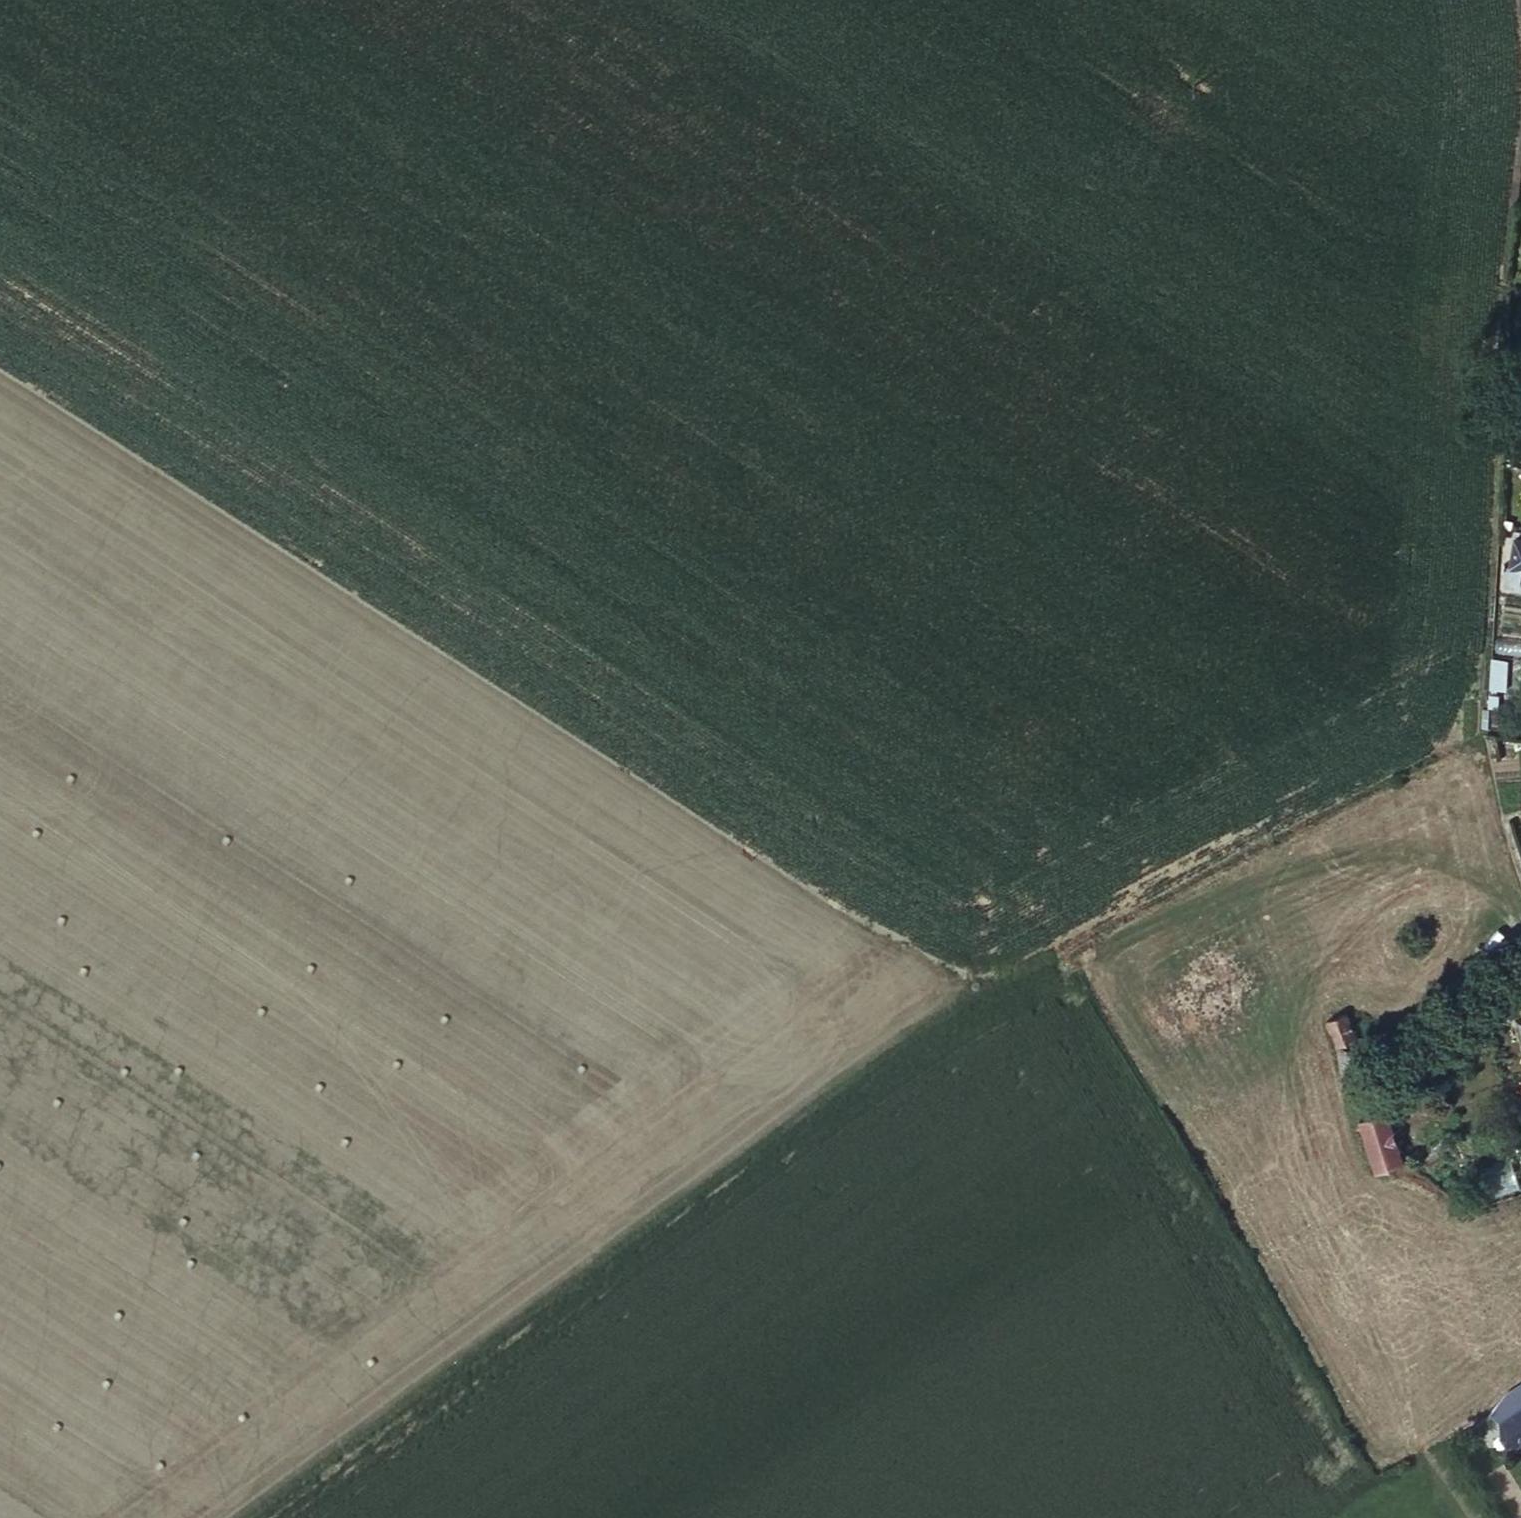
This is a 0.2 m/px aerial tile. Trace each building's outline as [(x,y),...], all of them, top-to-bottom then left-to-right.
[(1511,547),(1520,549),(1520,528),(1515,527),(1511,547)] [(1520,1045),(1520,999),(1510,1002),(1520,1045)] [(1331,1025),(1346,1063),(1368,1052),(1354,1015),(1331,1025)] [(1368,1150),(1394,1142),(1378,1092),(1351,1097),(1368,1150)] [(1502,1427),(1517,1448),(1520,1445),(1520,1387),(1509,1396),(1519,1405),(1505,1417),(1508,1422),(1502,1427)] [(1509,1396),(1502,1401),(1501,1403),(1491,1420),(1502,1427),(1508,1422),(1505,1417),(1519,1405),(1509,1396)]
